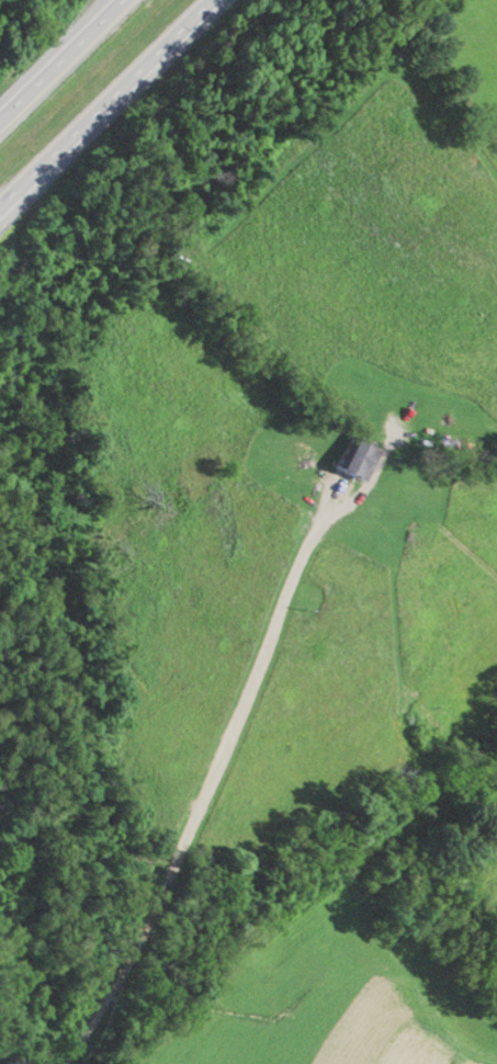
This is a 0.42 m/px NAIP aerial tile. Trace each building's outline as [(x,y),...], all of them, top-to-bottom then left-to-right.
[(335,469),(361,481),(378,447),(352,435),(335,469)]
